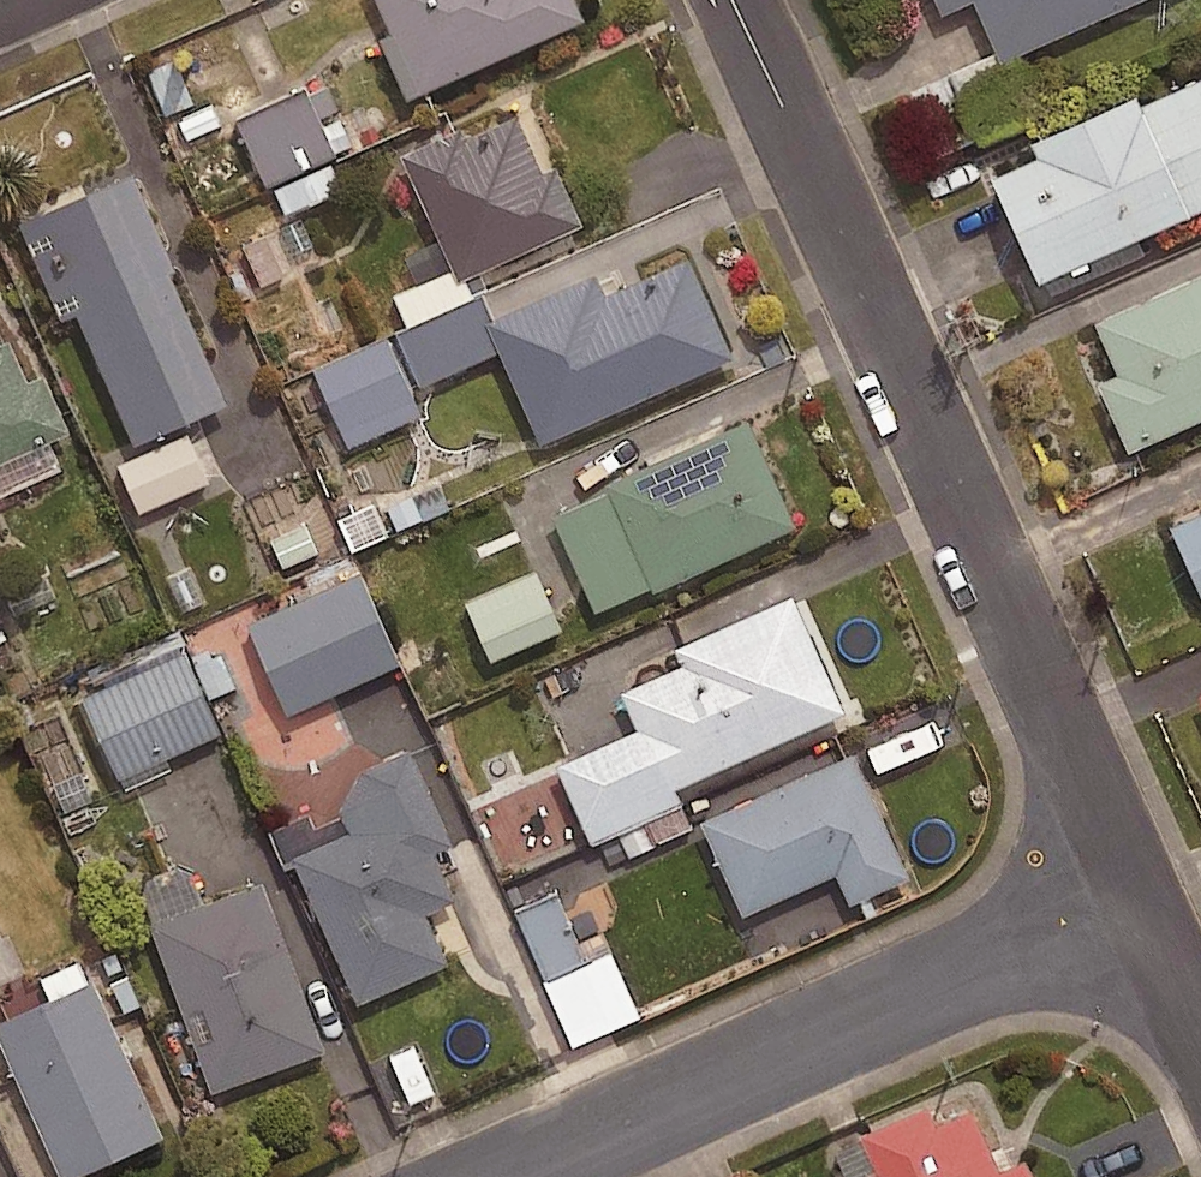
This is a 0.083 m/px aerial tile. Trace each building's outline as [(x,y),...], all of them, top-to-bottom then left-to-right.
[(420,100),(587,26),(575,0),(376,0),(420,100)] [(1001,52),(1121,0),(978,0),(1001,52)] [(185,39),(136,60),(173,144),(221,123),(185,39)] [(1026,127),(1033,143),(988,162),(1035,267),(1200,194),(1200,67),(1142,93),(1136,79),(1026,127)] [(330,147),(302,83),(238,112),(265,175),(330,147)] [(461,135),(404,161),(459,287),(585,231),(558,170),(543,177),(518,120),(465,143),(461,135)] [(340,185),(329,160),(274,183),(285,209),(340,185)] [(231,410),(134,180),(38,220),(136,450),(231,410)] [(296,267),(284,226),(241,238),(253,279),(296,267)] [(598,279),(488,328),(542,450),(736,364),(691,262),(607,299),(598,279)] [(1093,314),(1116,365),(1096,374),(1127,442),(1200,409),(1200,265),(1093,314)] [(70,437),(44,378),(28,385),(11,346),(0,350),(0,467),(70,437)] [(750,425),(607,489),(655,596),(798,533),(750,425)] [(448,507),(437,478),(342,512),(352,541),(448,507)] [(1169,517),(1200,588),(1200,503),(1169,517)] [(398,656),(357,564),(247,614),(288,705),(398,656)] [(559,624),(534,566),(466,595),(491,653),(559,624)] [(792,600),(673,652),(681,671),(621,697),(637,735),(558,770),(593,850),(683,810),(676,794),(845,718),(792,600)] [(231,681),(209,632),(80,692),(117,772),(218,725),(204,694),(231,681)] [(351,838),(295,863),(359,1009),(450,969),(428,919),(457,906),(435,858),(454,850),(412,754),(363,775),(341,816),(351,838)] [(856,759),(702,826),(744,921),(838,880),(851,909),(910,883),(856,759)] [(585,958),(556,887),(516,904),(571,1038),(637,1010),(611,947),(585,958)] [(265,889),(152,929),(213,1098),(326,1057),(265,889)] [(0,1030),(0,1047),(60,1176),(91,1176),(164,1144),(92,987),(0,1030)] [(869,1134),(889,1176),(1043,1176),(1035,1158),(1008,1169),(980,1106),(945,1122),(937,1104),(869,1134)]
